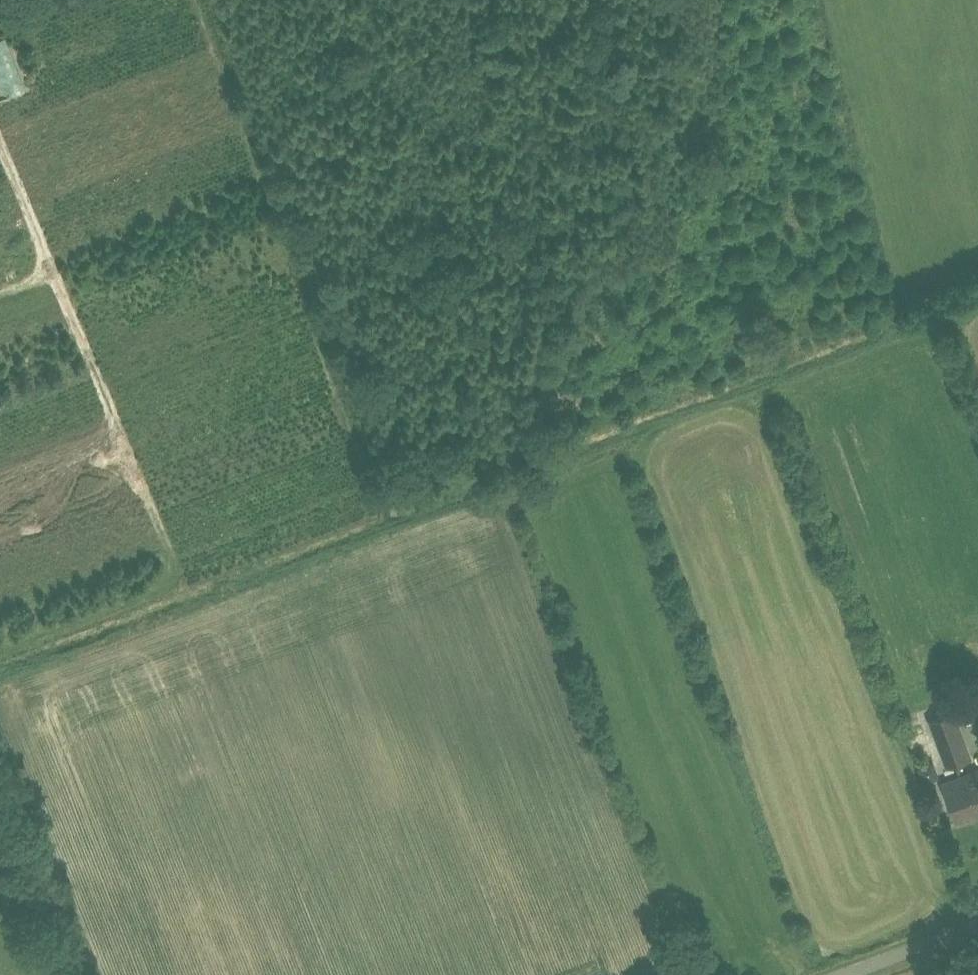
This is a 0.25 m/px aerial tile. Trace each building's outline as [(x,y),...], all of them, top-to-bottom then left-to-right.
[(953,711),(930,719),(946,765),(969,757),(953,711)] [(943,784),(957,821),(977,813),(977,771),(943,784)]
